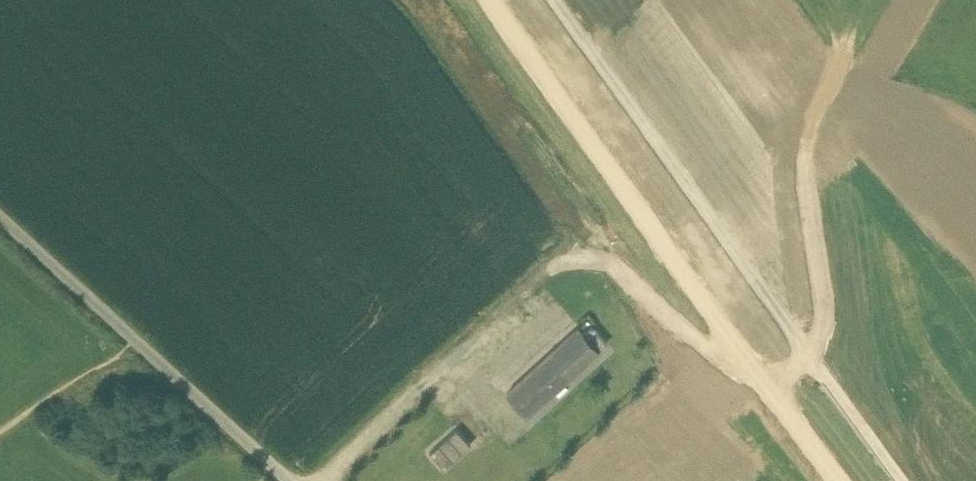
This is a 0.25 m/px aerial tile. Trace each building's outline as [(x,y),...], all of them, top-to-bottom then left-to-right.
[(607,343),(592,326),(583,334),(598,351),(607,343)] [(578,329),(507,394),(527,416),(598,351),(583,334),(578,329)] [(456,428),(429,452),(444,468),(471,444),(456,428)]
